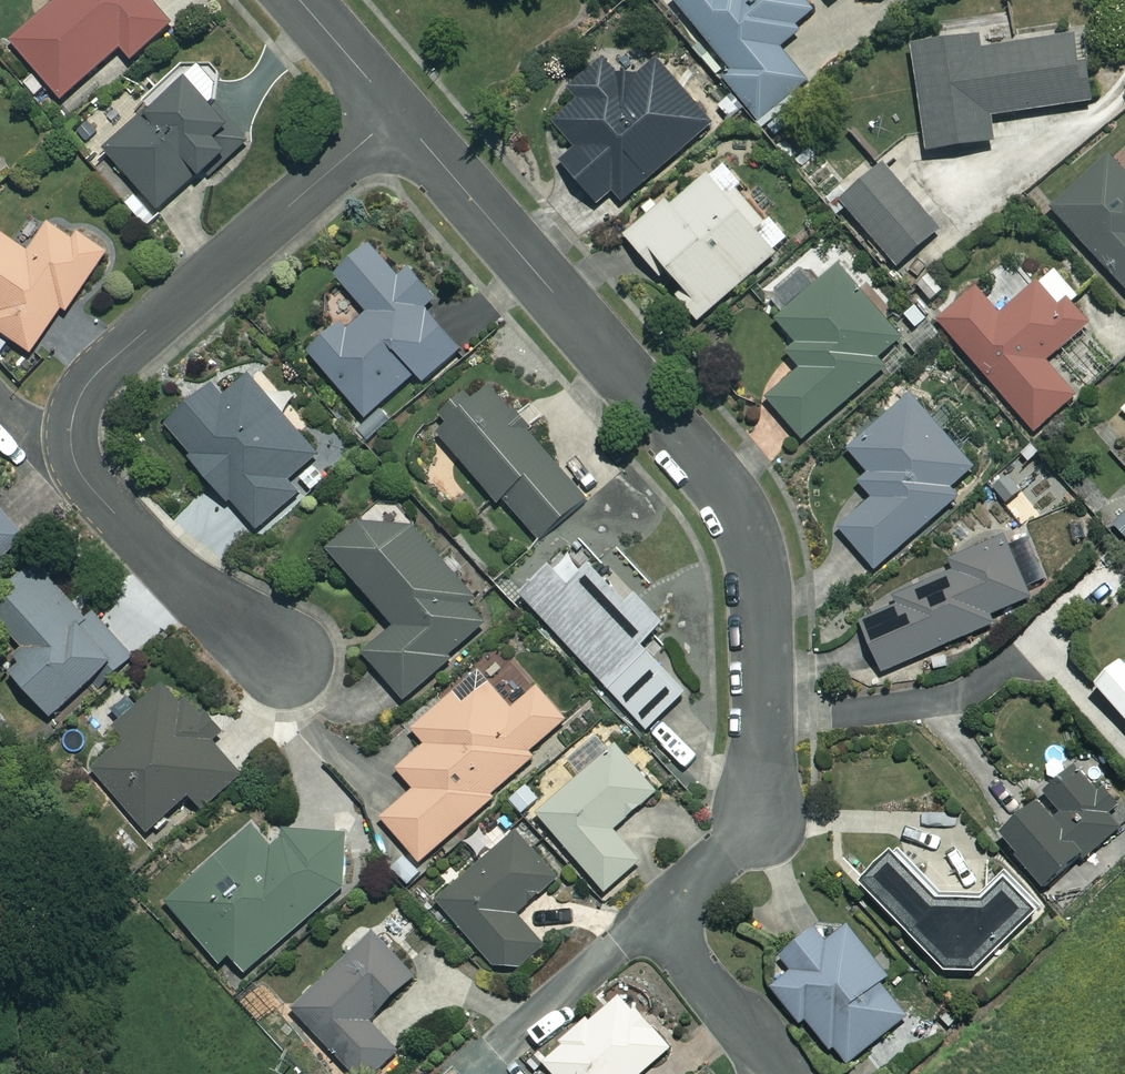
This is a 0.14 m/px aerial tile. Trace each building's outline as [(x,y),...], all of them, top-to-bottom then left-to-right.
[(12,43),(62,100),(120,49),(131,62),(172,27),(148,0),(62,0),(12,43)] [(806,0),(674,0),(730,70),(723,76),(758,121),(804,84),(772,44),(815,10),(806,0)] [(1078,36),(994,48),(992,37),(912,48),(927,153),(993,144),(990,118),(1088,105),(1078,36)] [(573,100),(547,124),(574,154),(562,165),(598,204),(609,195),(619,206),(711,124),(656,63),(640,77),(620,80),(600,59),(564,91),(573,100)] [(156,212),(203,173),(207,177),(242,149),(188,83),(106,150),(156,212)] [(1109,159),(1053,212),(1124,290),(1124,176),(1109,159)] [(739,188),(720,166),(668,212),(663,206),(626,239),(659,276),(665,270),(683,291),(676,297),(698,322),(788,242),(767,218),(763,223),(735,191),(739,188)] [(939,232),(884,168),(842,204),(897,269),(939,232)] [(0,234),(0,332),(31,354),(65,305),(70,309),(108,253),(79,234),(74,241),(50,225),(30,254),(0,234)] [(397,281),(369,247),(335,275),(364,309),(311,354),(365,418),(416,375),(423,384),(461,352),(424,309),(435,299),(411,270),(397,281)] [(804,269),(776,294),(790,310),(779,323),(796,343),(786,352),(801,369),(767,399),(803,440),(884,369),(879,363),(903,342),(838,268),(819,285),(804,269)] [(1059,309),(1037,284),(1000,317),(976,289),(938,321),(1036,433),(1076,398),(1046,364),(1091,324),(1069,300),(1059,309)] [(318,455),(251,376),(223,399),(212,385),(162,427),(226,503),(231,500),(256,530),(299,494),(288,481),(318,455)] [(542,543),(586,495),(484,385),(434,431),(500,503),(503,500),(542,543)] [(973,469),(910,397),(849,450),(869,473),(859,482),(873,498),(839,528),(874,569),(956,498),(949,490),(973,469)] [(1101,517),(1124,541),(1124,492),(1101,517)] [(0,507),(0,561),(27,539),(0,507)] [(375,534),(364,522),(330,552),(395,627),(363,655),(404,702),(449,663),(447,660),(487,625),(460,594),(465,589),(414,531),(391,524),(375,534)] [(663,626),(578,538),(521,595),(646,730),(686,693),(642,646),(663,626)] [(1031,598),(1005,538),(951,562),(955,572),(895,599),(897,605),(859,621),(882,673),(995,624),(991,615),(1031,598)] [(40,571),(0,607),(0,623),(28,655),(9,672),(52,720),(128,653),(93,614),(88,618),(68,595),(64,599),(40,571)] [(1124,663),(1096,687),(1124,720),(1124,664),(1124,663)] [(219,737),(170,682),(111,736),(119,745),(91,769),(149,833),(190,796),(204,811),(241,777),(212,744),(219,737)] [(512,710),(486,682),(461,705),(450,692),(411,728),(426,744),(397,770),(415,790),(382,820),(421,863),(488,801),(486,798),(530,759),(526,754),(564,719),(536,688),(512,710)] [(654,794),(603,733),(570,761),(583,776),(538,814),(604,892),(640,862),(612,829),(654,794)] [(1075,770),(1000,836),(1047,890),(1124,821),(1124,811),(1104,787),(1096,794),(1075,770)] [(272,848),(255,827),(167,903),(220,965),(230,956),(245,974),(359,875),(316,824),(297,841),(290,833),(272,848)] [(497,968),(516,970),(543,947),(516,915),(557,880),(517,833),(438,901),(497,968)] [(941,906),(895,856),(863,884),(949,977),(969,976),(987,957),(1035,913),(1006,882),(984,902),(985,909),(941,906)] [(912,1014),(844,924),(824,940),(816,929),(781,956),(792,971),(771,987),(803,1029),(810,1024),(843,1067),(912,1014)] [(376,935),(294,1011),(353,1073),(376,1073),(398,1054),(369,1022),(416,978),(376,935)] [(620,995),(542,1062),(553,1073),(641,1073),(669,1050),(620,995)]
